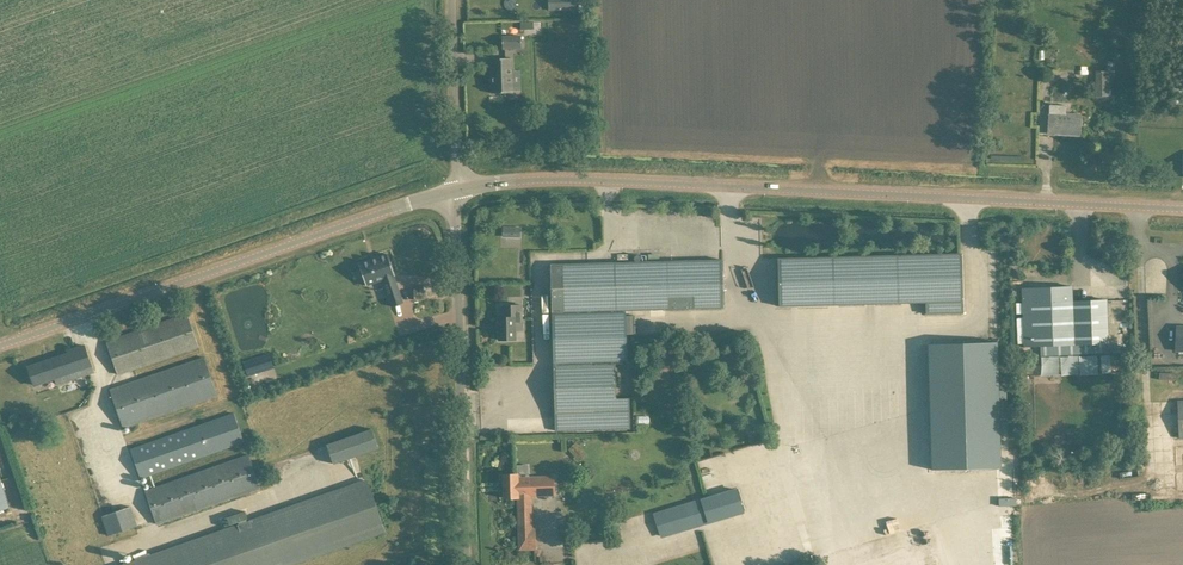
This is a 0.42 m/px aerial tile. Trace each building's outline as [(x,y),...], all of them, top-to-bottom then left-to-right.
[(567,10),(576,10),(576,0),(566,0),(567,10)] [(522,48),(521,36),(502,37),(503,48),(522,48)] [(513,92),(511,58),(491,58),(493,93),(513,92)] [(1115,91),(1115,70),(1115,61),(1105,61),(1105,71),(1095,71),(1095,96),(1096,96),(1096,99),(1108,99),(1111,95),(1111,91),(1115,91)] [(1054,127),(1049,127),(1048,133),(1080,135),(1081,114),(1067,114),(1067,106),(1050,105),(1050,114),(1055,114),(1054,127)] [(501,238),(500,246),(520,247),(521,238),(501,238)] [(963,301),(961,253),(778,258),(779,306),(926,302),(963,301)] [(395,275),(388,254),(359,264),(361,270),(359,271),(362,280),(364,279),(366,285),(383,279),(393,306),(403,303),(394,276),(395,275)] [(551,264),(552,309),(724,307),(723,260),(649,261),(551,264)] [(1024,347),(1040,346),(1107,343),(1109,343),(1107,300),(1073,301),(1072,286),(1022,288),(1024,347)] [(424,300),(424,288),(414,288),(415,300),(424,300)] [(504,305),(504,317),(499,317),(499,340),(516,339),(516,330),(523,330),(522,305),(504,305)] [(187,313),(106,341),(118,375),(199,348),(187,313)] [(94,372),(89,357),(85,345),(68,351),(69,353),(28,367),(35,385),(55,378),(57,384),(94,372)] [(928,352),(932,474),(1001,472),(997,350),(928,352)] [(256,357),(261,372),(275,368),(270,353),(256,357)] [(204,356),(108,389),(122,428),(218,396),(204,356)] [(630,397),(617,397),(616,363),(554,364),(556,431),(631,429),(630,397)] [(1017,375),(1024,375),(1024,367),(1016,367),(1017,375)] [(234,414),(129,450),(139,479),(244,444),(234,414)] [(327,445),(329,449),(334,464),(357,455),(379,448),(372,429),(327,445)] [(576,443),(569,449),(580,461),(587,454),(576,443)] [(157,525),(261,488),(249,454),(145,490),(157,525)] [(520,549),(536,548),(535,529),(532,529),(531,497),(536,497),(536,496),(556,496),(555,476),(520,477),(520,474),(503,474),(504,498),(518,497),(520,549)] [(383,533),(386,532),(367,478),(365,479),(250,519),(250,520),(247,521),(247,519),(248,519),(246,512),(245,510),(222,518),(223,519),(225,527),(238,522),(239,524),(238,525),(238,524),(120,564),(293,564),(383,533)] [(661,537),(708,523),(745,512),(737,488),(701,499),(653,513),(661,537)] [(137,525),(134,517),(130,506),(102,516),(109,535),(137,525)]
